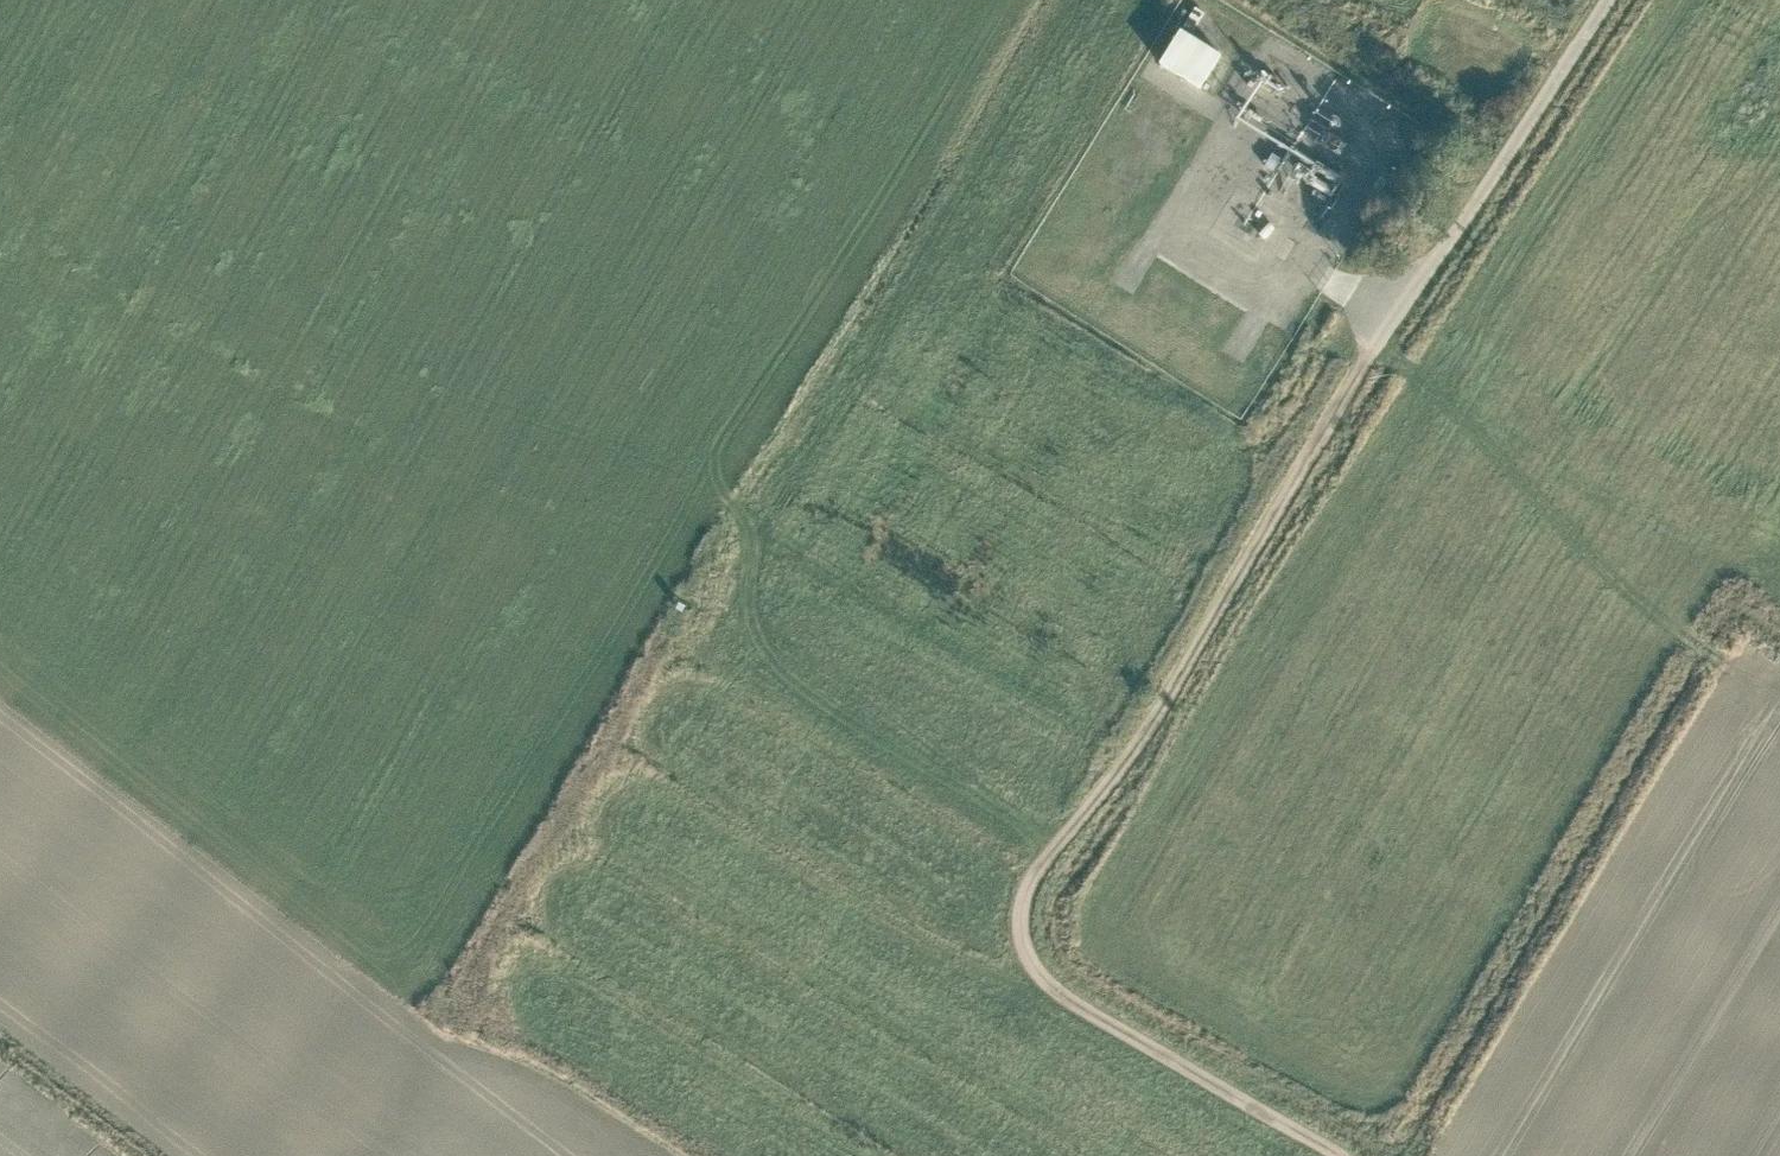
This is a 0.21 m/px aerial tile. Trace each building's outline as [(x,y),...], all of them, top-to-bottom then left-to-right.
[(1236,52),(1190,25),(1168,64),(1213,91),(1236,52)] [(1373,226),(1429,121),(1386,99),(1377,116),(1392,123),(1362,180),(1372,185),(1364,199),(1363,198),(1354,216),(1373,226)]
